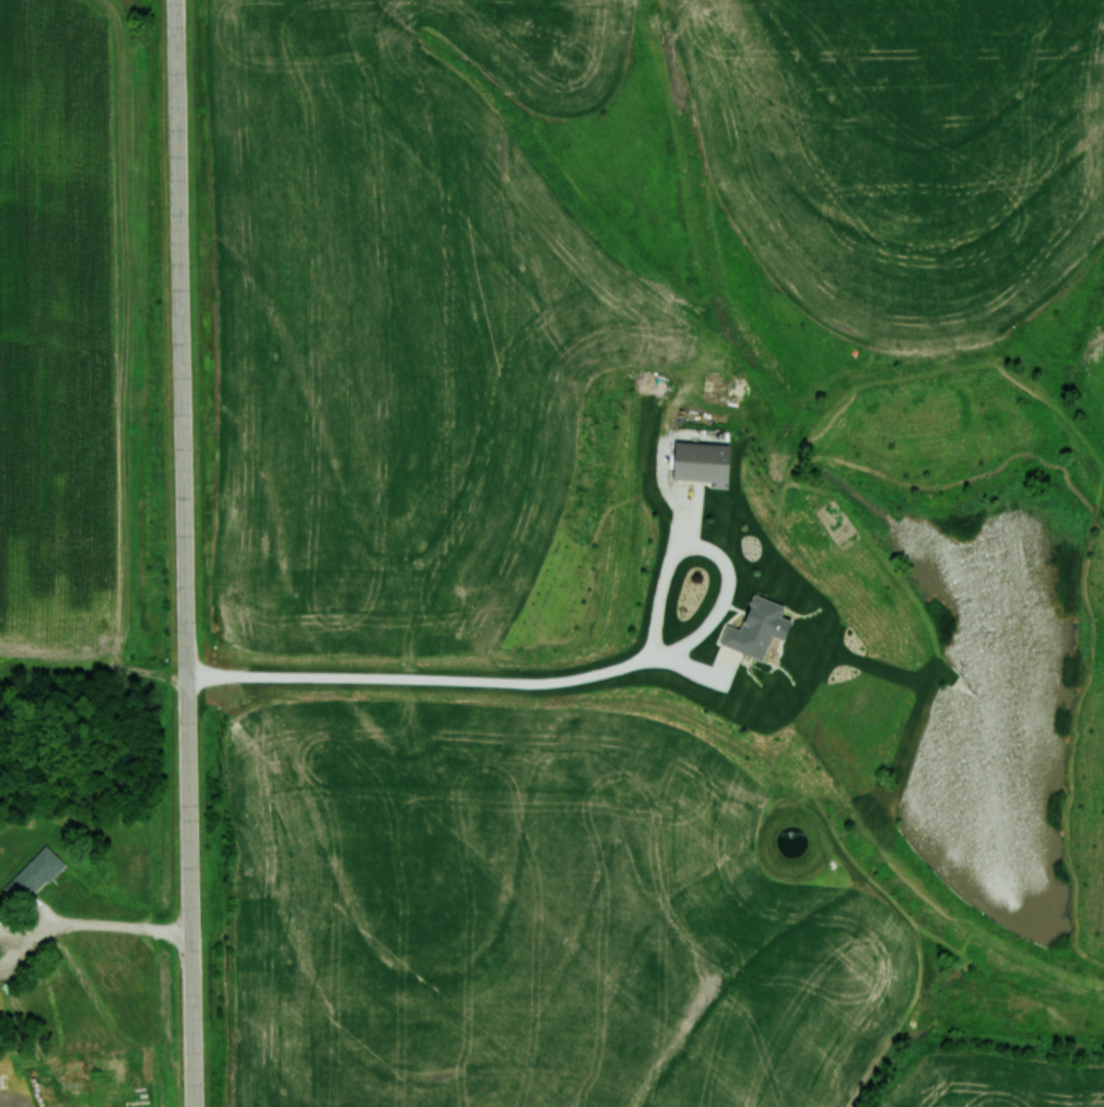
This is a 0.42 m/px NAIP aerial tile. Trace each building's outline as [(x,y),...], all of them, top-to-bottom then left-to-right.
[(671,482),(727,484),(728,444),(673,442),(671,482)] [(766,660),(784,607),(755,597),(744,630),(751,632),(744,653),(766,660)] [(21,907),(63,864),(45,845),(2,888),(21,907)]
